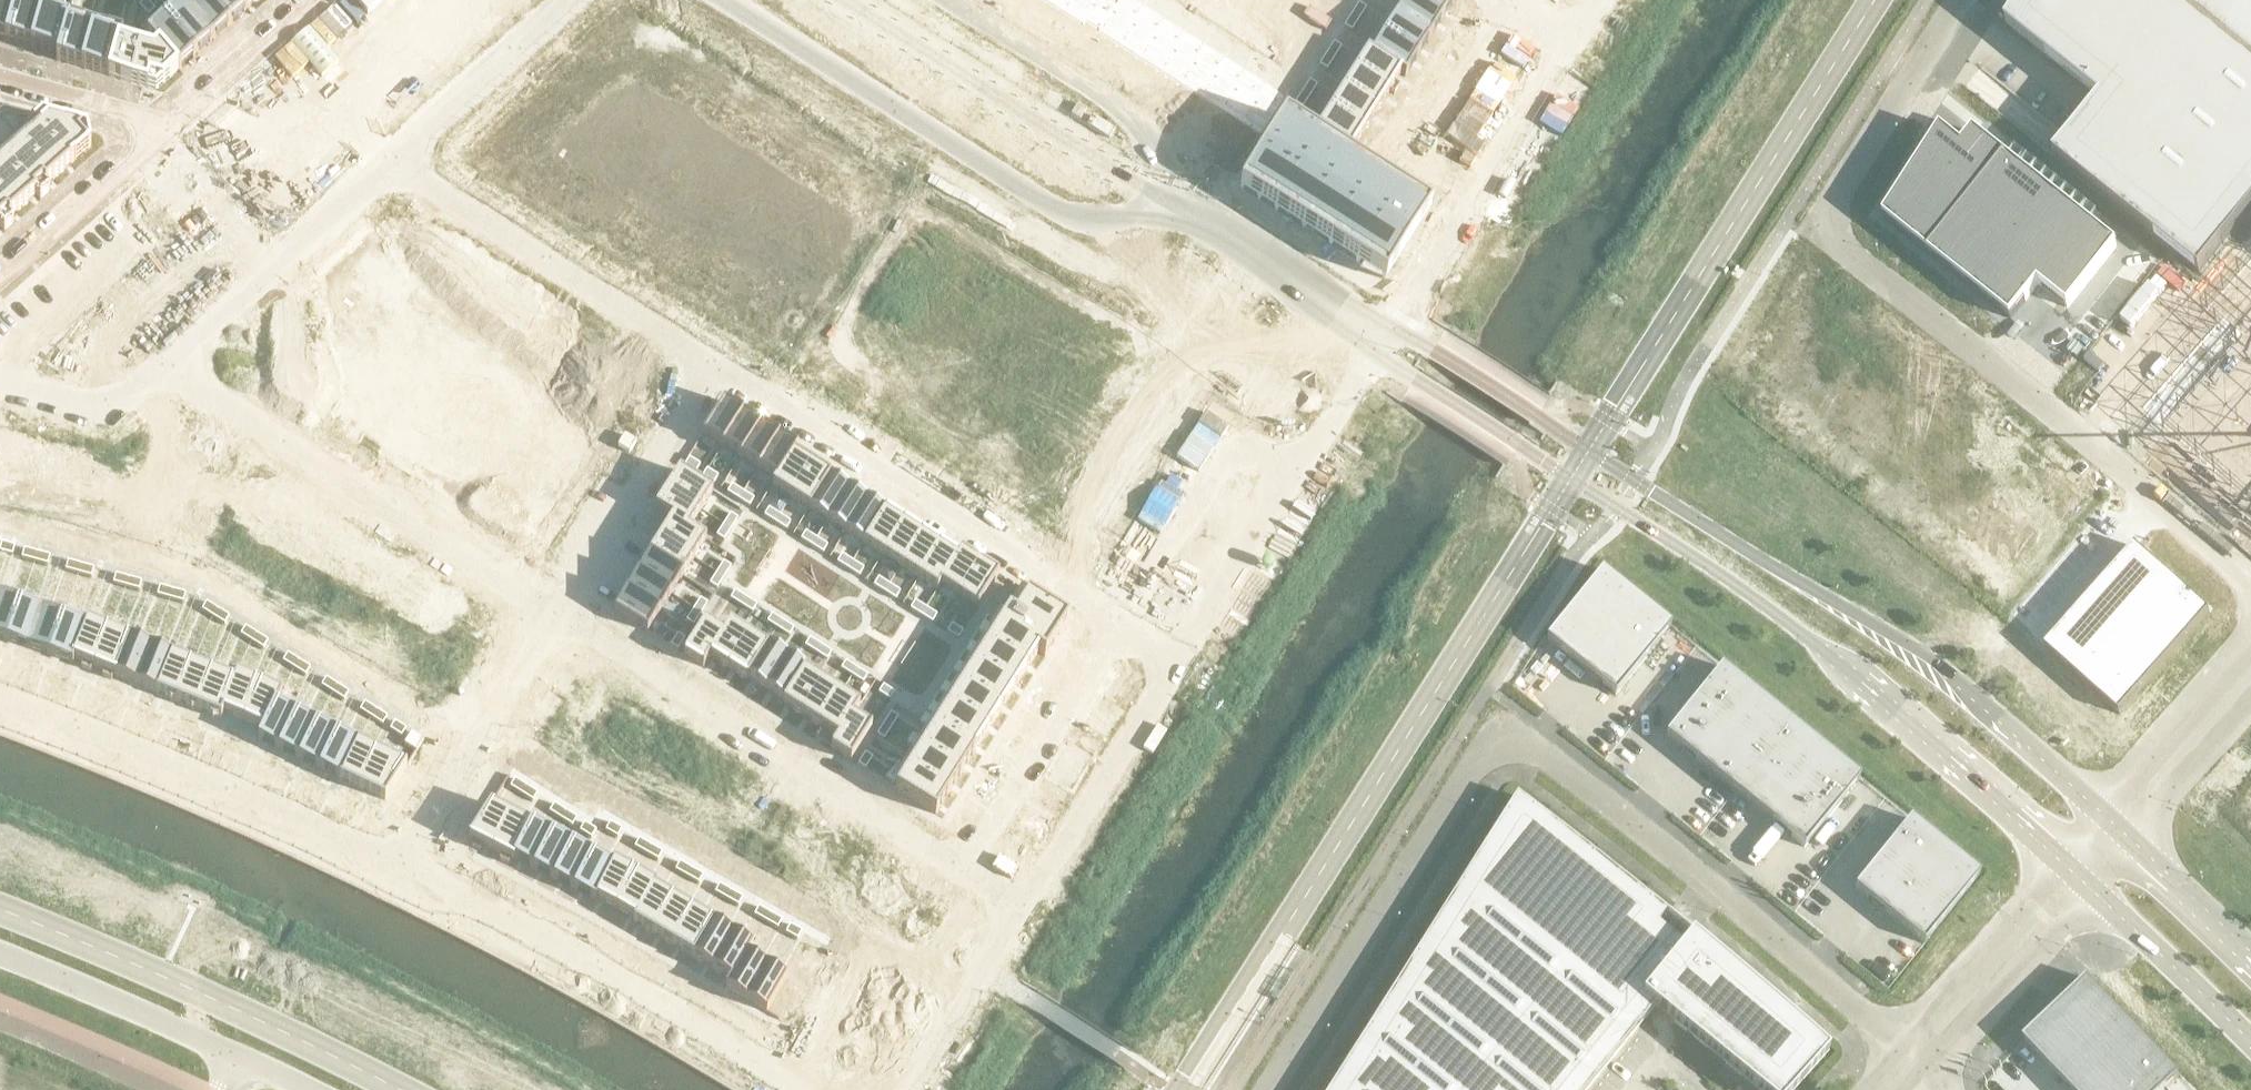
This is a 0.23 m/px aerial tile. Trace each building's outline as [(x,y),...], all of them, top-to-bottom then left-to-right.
[(58,57),(57,63),(109,77),(122,30),(71,15),(73,9),(39,0),(0,0),(0,41),(58,57)] [(146,0),(140,6),(149,16),(155,10),(146,0)] [(182,6),(213,41),(230,26),(207,0),(189,0),(182,6)] [(230,26),(246,11),(246,10),(237,0),(207,0),(230,26)] [(246,10),(254,4),(260,2),(261,0),(237,0),(246,10)] [(1050,5),(1053,9),(1058,10),(1083,26),(1086,22),(1086,23),(1098,31),(1097,33),(1098,34),(1098,33),(1099,34),(1104,37),(1103,38),(1104,39),(1105,38),(1106,39),(1116,45),(1115,46),(1116,47),(1117,45),(1119,46),(1124,50),(1123,51),(1125,52),(1125,51),(1126,52),(1136,58),(1136,59),(1137,60),(1137,58),(1145,63),(1144,64),(1145,65),(1145,64),(1156,71),(1156,72),(1157,72),(1158,71),(1160,73),(1165,76),(1164,77),(1165,78),(1166,77),(1167,78),(1176,84),(1177,85),(1178,85),(1179,85),(1180,84),(1182,86),(1200,97),(1234,119),(1259,135),(1260,135),(1261,136),(1262,136),(1275,116),(1277,113),(1287,97),(1135,0),(1042,0),(1050,5)] [(1188,2),(1199,9),(1204,2),(1201,0),(1189,0),(1188,2)] [(1322,4),(1332,11),(1337,4),(1331,0),(1324,0),(1322,4)] [(1411,0),(1406,0),(1395,17),(1430,39),(1442,20),(1411,0)] [(1442,20),(1454,0),(1411,0),(1442,20)] [(2006,25),(2100,100),(2053,157),(2199,274),(2250,209),(2250,0),(2022,0),(2006,25)] [(1204,2),(1199,9),(1210,16),(1214,9),(1204,2)] [(1359,21),(1366,9),(1358,5),(1351,16),(1359,21)] [(182,6),(165,21),(196,56),(213,41),(182,6)] [(1351,32),(1359,21),(1351,16),(1344,27),(1351,32)] [(1430,39),(1395,17),(1383,36),(1417,58),(1430,39)] [(1233,20),(1228,28),(1239,35),(1244,27),(1233,20)] [(165,21),(148,37),(160,50),(179,71),(196,56),(165,21)] [(1244,27),(1239,35),(1250,42),(1255,34),(1244,27)] [(685,36),(681,43),(690,49),(695,42),(685,36)] [(1417,58),(1383,36),(1372,55),(1371,56),(1405,77),(1417,58)] [(681,43),(676,51),(685,57),(690,49),(681,43)] [(1334,59),(1341,48),(1334,43),(1327,55),(1334,59)] [(119,44),(109,78),(157,91),(179,71),(160,50),(155,54),(119,44)] [(1274,46),(1269,54),(1280,61),(1285,53),(1274,46)] [(676,51),(671,58),(680,64),(685,57),(676,51)] [(1372,55),(1367,52),(1355,72),(1389,93),(1390,92),(1394,95),(1399,87),(1395,84),(1400,75),(1405,78),(1405,77),(1371,56),(1372,55)] [(1285,53),(1280,61),(1291,67),(1295,60),(1285,53)] [(1327,71),(1334,59),(1327,55),(1319,66),(1327,71)] [(671,58),(666,66),(676,72),(680,64),(671,58)] [(666,66),(661,73),(671,79),(675,73),(676,72),(666,66)] [(707,113),(728,126),(751,90),(750,89),(758,76),(751,72),(743,85),(730,77),(707,113)] [(1389,93),(1355,72),(1342,91),(1377,113),(1377,111),(1382,108),(1383,102),(1389,93)] [(661,73),(657,81),(666,87),(671,79),(661,73)] [(657,81),(652,88),(661,94),(666,87),(657,81)] [(1310,98),(1317,87),(1309,82),(1302,93),(1310,98)] [(728,126),(748,139),(771,102),(770,102),(778,89),(772,85),(763,98),(763,97),(762,92),(757,89),(752,91),(751,90),(728,126)] [(1342,91),(1330,110),(1364,132),(1365,130),(1370,127),(1371,122),(1377,113),(1342,91)] [(1302,109),(1310,98),(1302,93),(1295,104),(1302,109)] [(748,139),(768,152),(791,115),(790,115),(798,102),(791,97),(783,110),(771,102),(748,139)] [(632,101),(627,108),(639,115),(643,108),(632,101)] [(627,108),(622,116),(634,123),(639,115),(627,108)] [(1,227),(5,231),(14,223),(11,219),(37,196),(41,200),(50,191),(46,187),(75,162),(76,162),(75,160),(72,163),(68,158),(79,148),(84,154),(89,150),(91,148),(91,147),(91,146),(88,132),(5,109),(4,109),(3,109),(3,110),(0,112),(0,228),(1,227)] [(768,152),(788,164),(811,128),(810,127),(818,115),(812,110),(804,123),(791,115),(768,152)] [(1318,130),(1352,152),(1364,132),(1330,110),(1318,130)] [(1284,118),(1239,189),(1385,281),(1430,210),(1284,118)] [(813,129),(811,128),(788,164),(810,178),(811,176),(810,176),(832,141),(831,141),(831,140),(839,128),(832,124),(824,136),(823,131),(818,127),(813,129)] [(597,127),(593,134),(604,141),(609,134),(597,127)] [(659,127),(652,138),(660,143),(667,132),(659,127)] [(1974,132),(1962,146),(1941,129),(1883,218),(1929,255),(2006,157),(1974,132)] [(667,132),(660,143),(667,148),(675,137),(667,132)] [(593,134),(588,142),(599,149),(604,141),(593,134)] [(846,148),(833,139),(831,141),(832,141),(810,176),(811,176),(831,189),(854,152),(853,152),(861,139),(854,135),(846,148)] [(453,162),(488,184),(501,172),(499,170),(498,171),(469,139),(453,153),(453,162)] [(851,202),(874,165),(873,165),(881,152),(875,148),(867,160),(866,160),(866,155),(861,152),(855,153),(854,152),(831,189),(851,202)] [(626,151),(619,163),(626,167),(634,156),(626,151)] [(700,153),(693,164),(700,169),(707,158),(700,153)] [(579,156),(574,163),(585,171),(590,163),(579,156)] [(634,156),(626,167),(634,172),(641,161),(634,156)] [(2006,157),(1929,255),(2011,320),(2038,285),(2068,308),(2118,246),(2006,157)] [(707,158),(700,169),(708,174),(715,162),(707,158)] [(872,215),(895,179),(893,177),(901,165),(895,160),(886,173),(874,165),(851,202),(872,215)] [(574,163),(569,171),(581,178),(585,171),(574,163)] [(662,174),(655,185),(662,190),(670,179),(662,174)] [(740,178),(733,190),(741,195),(748,183),(740,178)] [(670,179),(662,190),(670,195),(677,184),(670,179)] [(562,182),(557,190),(569,197),(573,189),(562,182)] [(748,183),(741,195),(748,199),(756,188),(748,183)] [(612,188),(608,194),(609,194),(586,230),(586,231),(604,242),(631,200),(612,188)] [(557,190),(552,197),(564,204),(569,197),(557,190)] [(698,197),(691,208),(698,213),(706,202),(698,197)] [(622,254),(649,212),(631,200),(604,242),(622,254)] [(549,202),(544,210),(556,217),(561,210),(549,202)] [(706,202),(698,213),(706,218),(713,207),(706,202)] [(781,204),(774,216),(782,221),(789,209),(781,204)] [(789,209),(782,221),(789,225),(796,214),(789,209)] [(640,265),(667,223),(649,212),(622,254),(623,254),(626,258),(631,259),(640,265)] [(734,220),(727,231),(735,236),(742,225),(734,220)] [(658,276),(685,234),(667,223),(640,265),(658,276)] [(742,225),(735,236),(742,241),(750,230),(742,225)] [(822,230),(815,242),(823,247),(830,235),(822,230)] [(769,232),(761,243),(769,248),(776,237),(769,232)] [(676,288),(703,246),(685,234),(658,276),(659,277),(662,281),(667,282),(676,288)] [(830,235),(823,247),(830,251),(837,240),(830,235)] [(776,237),(769,248),(776,253),(784,241),(776,237)] [(721,258),(703,246),(676,288),(685,293),(688,298),(693,299),(695,300),(699,294),(698,294),(721,258)] [(798,250),(791,262),(798,266),(805,255),(798,250)] [(805,255),(798,266),(806,271),(813,260),(805,255)] [(2160,425),(2250,505),(2250,257),(2202,313),(2234,341),(2160,425)] [(820,264),(813,276),(820,281),(828,269),(820,264)] [(844,284),(852,289),(859,278),(852,273),(844,284)] [(852,289),(860,294),(867,283),(859,278),(852,289)] [(780,295),(765,286),(742,322),(757,331),(780,295)] [(878,306),(886,311),(893,299),(885,294),(878,306)] [(886,311),(893,315),(901,304),(893,299),(886,311)] [(810,314),(795,304),(772,341),(787,350),(810,314)] [(828,327),(810,316),(784,356),(802,368),(828,327)] [(913,328),(921,333),(928,321),(920,317),(913,328)] [(921,333),(928,338),(935,326),(928,321),(921,333)] [(828,327),(802,368),(819,378),(844,338),(828,327)] [(1775,329),(1726,392),(1813,460),(1863,397),(1775,329)] [(833,387),(836,389),(861,349),(844,338),(819,378),(820,379),(820,380),(821,380),(825,382),(825,383),(826,383),(827,384),(828,384),(832,387),(832,388),(833,387)] [(949,351),(957,356),(964,344),(956,339),(949,351)] [(957,356),(964,360),(971,349),(964,344),(957,356)] [(874,406),(900,365),(882,354),(853,400),(854,400),(857,395),(859,396),(861,402),(867,401),(874,406)] [(985,374),(993,378),(1000,367),(992,362),(985,374)] [(918,377),(900,365),(874,406),(877,408),(879,414),(885,412),(892,417),(918,377)] [(993,378),(1000,383),(1007,372),(1000,367),(993,378)] [(936,388),(918,377),(892,417),(895,419),(896,425),(903,424),(910,429),(936,388)] [(1021,396),(1029,401),(1036,390),(1028,385),(1021,396)] [(954,400),(936,388),(910,429),(913,430),(915,436),(921,435),(928,440),(954,400)] [(1029,401),(1036,406),(1043,395),(1036,390),(1029,401)] [(972,411),(954,400),(928,440),(931,442),(932,448),(939,447),(945,451),(942,456),(943,457),(972,411)] [(1047,413),(1054,418),(1061,406),(1054,401),(1047,413)] [(723,402),(702,435),(721,447),(742,414),(723,402)] [(943,457),(961,468),(986,428),(969,417),(973,412),(972,411),(943,457)] [(742,414),(721,447),(739,459),(760,425),(742,414)] [(760,425),(739,459),(757,470),(778,437),(760,425)] [(961,468),(979,480),(1004,440),(986,428),(961,468)] [(778,437),(757,470),(775,481),(776,482),(794,454),(797,449),(778,437)] [(989,502),(990,503),(1022,451),(1004,440),(979,480),(996,491),(989,502)] [(990,503),(1008,514),(1034,474),(1016,463),(1023,452),(1022,451),(990,503)] [(775,481),(772,487),(791,499),(812,465),(810,464),(804,460),(803,460),(794,454),(776,482),(775,481)] [(688,458),(683,466),(695,473),(699,465),(688,458)] [(812,465),(791,499),(809,510),(830,477),(828,476),(822,472),(821,472),(821,471),(818,467),(812,466),(812,465)] [(707,470),(702,477),(713,485),(718,477),(707,470)] [(669,487),(667,490),(701,511),(713,492),(679,471),(678,474),(678,473),(673,480),(674,480),(672,483),(669,487)] [(830,477),(809,510),(827,522),(848,489),(847,488),(840,483),(840,484),(838,482),(833,479),(830,477)] [(732,486),(727,493),(738,500),(743,493),(732,486)] [(848,489),(827,522),(845,533),(866,500),(865,499),(858,495),(856,493),(851,490),(848,489)] [(658,505),(655,509),(672,520),(689,530),(689,529),(701,511),(667,490),(666,492),(666,491),(662,498),(660,501),(658,505)] [(743,493),(738,500),(749,507),(754,500),(743,493)] [(866,500),(845,533),(864,545),(885,512),(883,511),(883,510),(876,506),(874,505),(869,502),(866,500)] [(768,509),(764,517),(775,524),(779,516),(768,509)] [(885,512),(864,545),(882,557),(903,524),(902,523),(902,522),(895,518),(894,518),(891,513),(886,512),(886,513),(885,512)] [(730,515),(723,525),(731,530),(738,519),(730,515)] [(779,516),(775,524),(786,530),(790,523),(779,516)] [(662,535),(661,538),(694,559),(706,540),(689,529),(689,530),(672,520),(671,522),(671,521),(667,528),(665,531),(662,535)] [(903,524),(882,557),(900,568),(921,535),(920,534),(913,530),(911,528),(906,525),(903,524)] [(723,525),(716,536),(724,541),(731,530),(723,525)] [(805,533),(801,540),(811,547),(816,539),(805,533)] [(921,535),(900,568),(918,580),(939,546),(938,545),(931,541),(930,541),(927,536),(922,535),(921,535)] [(651,553),(649,556),(682,577),(694,559),(661,538),(660,540),(659,539),(655,546),(653,549),(651,553)] [(816,539),(811,547),(822,554),(827,546),(816,539)] [(7,545),(3,558),(12,560),(16,547),(7,545)] [(939,546),(918,580),(937,592),(940,586),(939,586),(957,558),(956,557),(949,552),(949,553),(948,552),(945,548),(940,547),(939,546)] [(2135,547),(2045,649),(2120,715),(2210,613),(2135,547)] [(29,551),(25,564),(34,566),(38,553),(29,551)] [(957,558),(939,586),(940,586),(958,598),(979,564),(978,563),(971,559),(968,557),(964,555),(960,552),(957,558)] [(38,553),(34,566),(43,568),(46,555),(38,553)] [(649,556),(637,575),(670,596),(682,577),(649,556)] [(842,556),(837,563),(848,570),(853,563),(842,556)] [(723,562),(716,573),(724,578),(731,567),(723,562)] [(73,563),(69,576),(78,578),(81,565),(73,563)] [(853,563),(848,570),(859,577),(864,570),(853,563)] [(979,564),(958,598),(977,610),(998,576),(996,575),(989,571),(986,569),(982,566),(979,564)] [(81,565),(78,578),(86,581),(90,568),(81,565)] [(1602,571),(1546,640),(1615,695),(1671,626),(1602,571)] [(716,573),(709,584),(717,589),(724,578),(716,573)] [(637,575),(626,593),(659,614),(670,596),(637,575)] [(120,576),(117,589),(125,591),(129,578),(120,576)] [(125,591),(134,594),(138,581),(129,578),(125,591)] [(878,579),(873,586),(884,593),(889,586),(878,579)] [(889,586),(884,593),(895,600),(900,593),(889,586)] [(164,588),(161,601),(169,604),(173,591),(164,588)] [(178,606),(182,593),(173,591),(169,604),(178,606)] [(735,592),(730,599),(741,606),(746,599),(735,592)] [(626,593),(614,612),(647,633),(659,614),(626,593)] [(933,729),(895,790),(935,816),(936,814),(936,813),(948,795),(949,793),(961,775),(962,773),(974,754),(974,755),(974,754),(974,753),(978,747),(979,745),(979,746),(982,741),(983,740),(985,736),(987,733),(991,727),(992,725),(995,721),(994,721),(996,719),(998,715),(1000,712),(1004,707),(1005,705),(1008,701),(1007,701),(1008,699),(1009,699),(1011,695),(1013,692),(1017,686),(1018,685),(1020,681),(1021,679),(1024,675),(1026,672),(1030,666),(1029,666),(1030,664),(1031,665),(1037,655),(1037,653),(1044,658),(1046,655),(1053,644),(1054,642),(1054,641),(1055,642),(1055,641),(1058,636),(1059,635),(1060,632),(1060,633),(1066,624),(1065,624),(1068,620),(1028,595),(1015,615),(1009,611),(999,626),(986,618),(921,721),(933,729)] [(21,603),(0,596),(0,639),(4,640),(4,641),(8,642),(21,603)] [(700,599),(693,610),(700,615),(707,604),(700,599)] [(746,599),(741,606),(752,613),(757,605),(746,599)] [(915,602),(910,609),(921,616),(926,609),(915,602)] [(29,649),(42,611),(21,603),(8,642),(11,643),(18,645),(29,649)] [(211,605),(203,617),(211,621),(218,610),(211,605)] [(926,609),(921,616),(932,623),(937,616),(926,609)] [(211,621),(219,626),(226,615),(218,610),(211,621)] [(693,610),(686,621),(693,626),(700,615),(693,610)] [(50,657),(64,618),(42,611),(29,649),(41,653),(40,653),(47,655),(50,657)] [(772,615),(767,622),(778,629),(783,622),(772,615)] [(86,626),(64,618),(50,657),(54,658),(61,660),(72,664),(88,622),(87,622),(86,626)] [(110,630),(88,622),(72,664),(73,664),(75,660),(84,664),(82,669),(91,672),(93,667),(94,668),(110,630)] [(704,622),(683,655),(686,657),(685,657),(692,661),(695,663),(699,666),(700,666),(703,668),(710,657),(709,657),(724,634),(723,634),(704,622)] [(783,622),(778,629),(789,636),(794,629),(783,622)] [(724,634),(709,657),(710,657),(711,658),(718,663),(718,662),(719,663),(722,667),(727,668),(728,669),(749,635),(730,623),(723,634),(724,634)] [(951,625),(947,633),(958,640),(963,632),(951,625)] [(115,676),(131,639),(110,630),(94,668),(105,672),(103,677),(112,681),(114,676),(115,676)] [(250,630),(242,641),(250,646),(257,635),(250,630)] [(250,646),(257,651),(265,639),(257,635),(250,646)] [(677,635),(670,646),(677,651),(685,640),(677,635)] [(749,635),(728,669),(729,670),(736,674),(737,674),(740,679),(745,680),(746,680),(767,647),(749,635)] [(136,685),(152,647),(131,639),(115,676),(136,685)] [(809,639),(805,646),(816,653),(820,646),(809,639)] [(767,647),(746,680),(747,681),(748,679),(749,680),(756,684),(759,685),(758,686),(763,689),(766,690),(787,657),(768,645),(767,647)] [(820,646),(816,653),(827,660),(831,653),(820,646)] [(157,693),(173,656),(152,647),(136,685),(157,693)] [(178,702),(194,664),(173,656),(157,693),(167,697),(171,702),(177,701),(178,702)] [(292,657),(285,668),(292,673),(299,661),(292,657)] [(787,657),(766,690),(767,691),(774,695),(777,697),(776,697),(781,700),(784,702),(804,671),(805,671),(806,669),(787,657)] [(292,673),(300,678),(307,666),(299,661),(292,673)] [(845,662),(841,669),(852,676),(856,669),(845,662)] [(623,686),(587,663),(572,687),(608,709),(623,686)] [(199,710),(215,673),(194,664),(178,702),(188,706),(192,710),(198,710),(199,710)] [(1722,667),(1666,736),(1735,792),(1791,723),(1722,667)] [(856,669),(852,676),(863,683),(867,676),(856,669)] [(784,702),(783,704),(785,705),(792,709),(792,710),(795,714),(801,715),(801,716),(823,682),(805,671),(804,671),(784,702)] [(235,681),(215,673),(199,710),(209,714),(213,719),(219,718),(221,719),(224,713),(223,713),(238,675),(237,675),(235,681)] [(260,684),(238,675),(223,713),(244,721),(260,684)] [(330,681),(323,692),(331,697),(338,686),(330,681)] [(823,682),(801,716),(803,717),(810,721),(813,726),(819,727),(841,694),(823,682)] [(282,694),(260,684),(244,721),(263,730),(258,740),(259,741),(282,694)] [(331,697),(338,702),(345,691),(338,686),(331,697)] [(883,686),(878,693),(890,700),(894,693),(883,686)] [(558,709),(594,732),(608,709),(572,687),(558,709)] [(259,741),(280,751),(297,714),(278,705),(283,695),(282,694),(259,741)] [(841,694),(819,727),(821,728),(828,732),(837,738),(838,738),(837,738),(838,739),(852,716),(853,716),(859,706),(841,694)] [(369,706),(362,717),(369,722),(376,710),(369,706)] [(545,729),(581,752),(594,732),(558,709),(545,729)] [(369,722),(377,727),(384,715),(376,710),(369,722)] [(641,746),(638,752),(659,765),(685,725),(663,712),(656,724),(649,735),(641,746)] [(890,713),(884,724),(891,729),(898,718),(890,713)] [(300,760),(318,724),(297,714),(280,751),(300,760)] [(837,738),(831,749),(832,750),(833,751),(834,751),(839,754),(840,755),(849,761),(850,762),(872,728),(853,716),(852,716),(838,739),(837,738)] [(648,719),(641,730),(649,735),(656,724),(648,719)] [(1791,723),(1735,792),(1804,848),(1860,779),(1791,723)] [(321,770),(338,734),(318,724),(300,760),(321,770)] [(884,724),(877,735),(884,740),(891,729),(884,724)] [(702,744),(706,739),(685,725),(659,765),(678,778),(679,778),(701,744),(702,744)] [(404,728),(397,739),(404,744),(412,733),(404,728)] [(532,750),(568,772),(581,752),(545,729),(532,750)] [(641,730),(634,742),(641,746),(649,735),(641,730)] [(341,780),(359,744),(338,734),(321,770),(341,780)] [(362,790),(379,753),(359,744),(341,780),(362,790)] [(678,778),(675,783),(694,795),(719,755),(718,754),(720,752),(711,746),(710,749),(702,744),(701,744),(679,778),(678,778)] [(514,768),(555,794),(568,772),(532,750),(533,749),(528,746),(514,768)] [(407,767),(379,753),(362,790),(385,801),(407,767)] [(865,754),(858,765),(865,770),(872,759),(865,754)] [(729,758),(728,760),(719,755),(694,795),(712,807),(737,766),(736,766),(738,763),(729,758)] [(615,758),(608,769),(616,774),(623,763),(615,758)] [(747,769),(746,772),(737,766),(712,807),(730,818),(755,778),(754,777),(756,775),(747,769)] [(608,769),(601,781),(609,785),(616,774),(608,769)] [(765,781),(764,783),(755,778),(730,818),(748,830),(773,789),(772,788),(774,786),(765,781)] [(519,782),(512,794),(519,798),(527,787),(519,782)] [(527,787),(519,798),(527,803),(534,792),(527,787)] [(773,789),(748,830),(766,841),(791,801),(773,789)] [(595,790),(588,801),(596,806),(603,794),(595,790)] [(1695,938),(1657,906),(1609,869),(1593,856),(1561,831),(1516,797),(1330,1089),(1587,1089),(1655,1007),(1757,1089),(1795,1089),(1829,1052),(1791,1019),(1773,1004),(1730,966),(1695,938)] [(791,801),(766,841),(784,852),(809,812),(791,801)] [(491,805),(469,839),(474,842),(471,846),(480,851),(482,846),(492,851),(511,815),(491,805)] [(617,806),(612,814),(624,821),(628,813),(617,806)] [(557,807),(550,818),(558,823),(565,812),(557,807)] [(558,823),(565,828),(573,816),(565,812),(558,823)] [(809,812),(784,852),(802,864),(827,824),(809,812)] [(628,813),(624,821),(636,827),(640,820),(628,813)] [(514,859),(532,823),(531,823),(530,825),(511,815),(492,851),(502,856),(500,861),(508,865),(512,859),(514,859)] [(1910,819),(1855,888),(1924,944),(1980,875),(1910,819)] [(534,870),(552,834),(532,823),(514,859),(534,870)] [(617,827),(609,823),(603,834),(611,839),(617,827)] [(592,829),(584,824),(577,835),(585,840),(592,829)] [(827,824),(802,864),(820,875),(845,835),(827,824)] [(656,829),(652,837),(663,843),(668,835),(656,829)] [(554,880),(572,844),(552,834),(534,870),(554,880)] [(668,835),(663,843),(675,850),(679,842),(668,835)] [(862,846),(845,835),(820,875),(839,887),(842,882),(841,881),(863,846),(862,846)] [(863,846),(841,881),(860,893),(886,853),(866,840),(862,846),(863,846)] [(642,841),(636,853),(644,858),(650,846),(642,841)] [(574,890),(592,854),(572,844),(554,880),(574,890)] [(651,862),(658,850),(650,846),(644,858),(651,862)] [(693,850),(689,858),(701,864),(705,856),(693,850)] [(612,864),(592,854),(574,890),(594,901),(614,862),(613,862),(612,864)] [(705,856),(701,864),(712,871),(717,863),(705,856)] [(615,909),(635,873),(614,862),(594,901),(595,901),(596,899),(615,909)] [(887,864),(880,875),(887,880),(894,869),(887,864)] [(683,865),(677,876),(684,881),(691,869),(683,865)] [(684,881),(692,885),(699,873),(691,869),(684,881)] [(730,871),(726,879),(738,885),(742,877),(730,871)] [(634,923),(655,885),(635,873),(615,909),(634,920),(633,922),(634,923)] [(880,875),(872,887),(880,891),(887,880),(880,875)] [(742,877),(738,885),(749,892),(754,884),(742,877)] [(653,934),(674,899),(655,888),(656,886),(655,885),(634,923),(642,928),(646,933),(652,933),(653,934)] [(723,887),(716,899),(724,903),(730,891),(723,887)] [(732,907),(738,896),(730,891),(724,903),(732,907)] [(768,892),(763,900),(775,906),(779,899),(768,892)] [(673,945),(693,911),(674,899),(653,934),(662,939),(665,944),(671,945),(673,945)] [(779,899),(775,906),(786,913),(791,905),(779,899)] [(863,901),(856,912),(863,917),(871,906),(863,901)] [(763,925),(770,914),(762,909),(755,921),(763,925)] [(692,957),(713,922),(693,911),(673,945),(692,957)] [(856,912),(849,924),(856,928),(863,917),(856,912)] [(805,913),(800,921),(812,927),(816,920),(805,913)] [(771,930),(778,918),(770,914),(763,925),(771,930)] [(816,920),(812,927),(824,934),(828,926),(816,920)] [(712,968),(732,933),(713,922),(692,957),(694,958),(697,963),(703,963),(712,968)] [(783,937),(791,941),(798,930),(790,925),(783,937)] [(844,932),(839,939),(850,946),(855,939),(844,932)] [(753,946),(732,933),(712,968),(713,969),(716,974),(722,975),(730,979),(725,988),(726,989),(746,954),(747,955),(753,946)] [(766,966),(747,955),(746,954),(726,989),(745,1000),(766,966)] [(831,960),(824,971),(832,976),(839,965),(831,960)] [(766,1013),(786,978),(766,966),(745,1000),(766,1013)] [(824,971),(817,982),(825,987),(832,976),(824,971)] [(904,997),(868,974),(857,992),(897,1018),(909,999),(905,996),(904,997)] [(2024,1040),(2071,1089),(2165,1089),(2180,1076),(2088,979),(2024,1040)] [(803,992),(796,1004),(803,1008),(810,997),(803,992)] [(897,1018),(857,992),(846,1010),(886,1036),(897,1018)] [(796,1004),(789,1015),(796,1020),(803,1008),(796,1004)] [(886,1036),(846,1010),(834,1028),(874,1054),(886,1036)] [(822,1047),(862,1073),(874,1054),(834,1028),(822,1047)]
